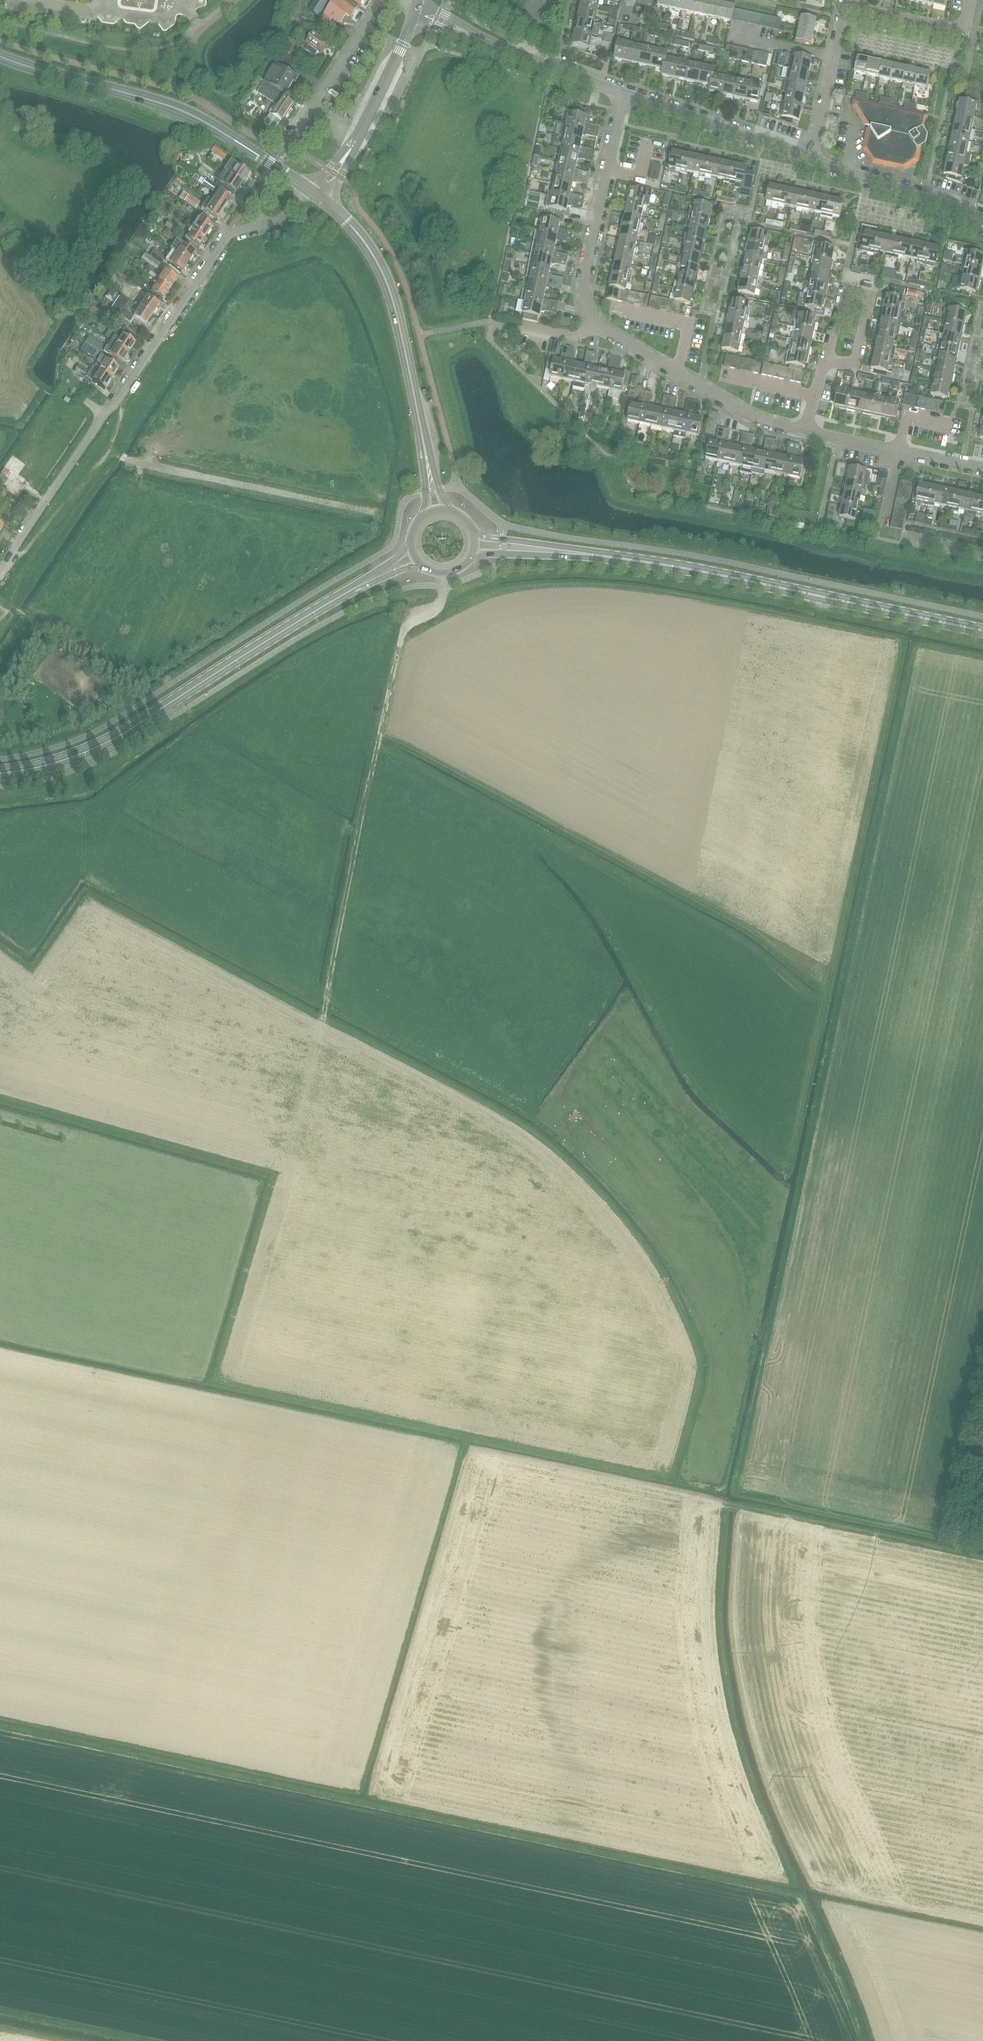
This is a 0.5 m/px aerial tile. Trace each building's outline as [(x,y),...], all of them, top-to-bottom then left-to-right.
[(330,0),(317,0),(310,11),(318,17),(330,0)] [(330,24),(333,19),(341,25),(347,16),(352,19),(359,9),(346,0),(335,0),(323,18),(330,24)] [(580,9),(597,12),(601,13),(601,15),(607,16),(609,15),(618,16),(619,9),(612,7),(612,11),(611,10),(611,9),(599,7),(600,0),(582,0),(580,9)] [(669,9),(671,0),(659,0),(658,7),(669,9)] [(669,9),(683,12),(686,0),(671,0),(669,9)] [(683,12),(695,15),(698,0),(686,0),(683,12)] [(695,15),(707,17),(711,2),(702,0),(698,0),(695,15)] [(934,6),(946,9),(948,2),(952,3),(952,0),(935,0),(934,6)] [(711,2),(707,17),(719,20),(723,4),(711,2)] [(723,4),(719,20),(731,22),(731,21),(734,9),(734,7),(723,4)] [(580,9),(578,21),(595,24),(597,12),(580,9)] [(734,9),(731,21),(774,30),(776,19),(734,9)] [(608,25),(616,26),(618,16),(609,15),(608,19),(609,19),(608,25)] [(801,17),(798,29),(814,33),(817,21),(801,17)] [(776,19),(774,30),(779,32),(781,26),(782,20),(776,19)] [(578,21),(575,33),(592,36),(595,24),(578,21)] [(811,45),(814,33),(798,29),(796,42),(811,45)] [(572,45),(590,49),(592,36),(575,33),(572,45)] [(315,57),(319,52),(322,54),(328,44),(314,34),(307,44),(310,46),(307,51),(315,57)] [(287,39),(281,48),(291,55),(297,45),(287,39)] [(615,60),(627,63),(631,45),(618,42),(615,60)] [(631,45),(627,63),(639,65),(643,48),(631,45)] [(724,58),(731,59),(734,47),(727,46),(724,58)] [(734,47),(731,59),(738,61),(741,49),(734,47)] [(643,48),(639,65),(651,68),(655,50),(643,48)] [(741,49),(738,61),(745,62),(748,50),(741,49)] [(655,50),(651,68),(663,71),(664,71),(666,59),(667,59),(668,53),(655,50)] [(748,50),(745,62),(752,64),(755,52),(748,50)] [(755,52),(752,64),(759,65),(762,53),(755,52)] [(762,53),(759,65),(766,67),(769,55),(762,53)] [(776,53),(773,65),(779,67),(782,54),(776,53)] [(795,57),(792,69),(810,73),(812,60),(795,57)] [(854,73),(867,76),(870,61),(870,60),(857,58),(854,73)] [(664,71),(663,71),(662,76),(674,79),(678,61),(667,59),(666,59),(664,71)] [(870,61),(867,76),(879,79),(882,63),(870,60),(870,61)] [(678,61),(674,79),(686,82),(690,64),(678,61)] [(882,63),(879,79),(891,81),(894,66),(882,63)] [(266,81),(286,94),(297,77),(276,64),(265,81),(266,81)] [(690,64),(686,82),(699,84),(702,67),(690,64)] [(894,66),(891,81),(903,84),(907,68),(894,66)] [(702,67),(699,84),(710,87),(711,87),(714,75),(715,76),(716,69),(702,67)] [(788,68),(785,80),(790,81),(807,85),(810,73),(792,69),(788,68)] [(907,68),(903,84),(915,87),(919,71),(907,68)] [(919,71),(915,87),(927,89),(931,74),(919,71)] [(711,87),(710,87),(709,93),(722,96),(726,78),(715,76),(714,75),(711,87)] [(726,78),(722,96),(734,98),(738,81),(726,78)] [(286,95),(286,94),(266,81),(258,93),(276,105),(274,108),(278,110),(273,116),(281,122),(283,123),(295,105),(286,99),(288,96),(286,95)] [(738,81),(734,98),(746,101),(750,83),(738,81)] [(790,81),(787,93),(805,97),(807,85),(790,81)] [(750,83),(746,101),(759,104),(763,86),(750,83)] [(787,93),(784,106),(802,109),(805,97),(787,93)] [(960,102),(957,114),(974,118),(978,99),(968,97),(966,103),(960,102)] [(244,104),(240,110),(244,113),(248,107),(244,104)] [(251,104),(244,115),(255,123),(255,122),(262,111),(251,104)] [(799,122),(802,109),(784,106),(782,118),(799,122)] [(570,114),(567,126),(599,133),(600,127),(589,125),(589,124),(586,123),(587,118),(570,114)] [(957,114),(954,126),(972,130),(974,118),(957,114)] [(270,115),(263,125),(274,132),(281,122),(273,116),(270,115)] [(394,116),(388,126),(394,129),(399,119),(394,116)] [(560,137),(564,138),(582,142),(583,137),(586,137),(586,136),(598,139),(599,133),(567,126),(563,125),(560,137)] [(954,126),(952,138),(969,142),(972,130),(954,126)] [(564,138),(562,150),(594,157),(596,151),(584,148),(584,147),(581,147),(582,142),(564,138)] [(952,138),(949,151),(966,155),(967,154),(969,142),(952,138)] [(202,146),(195,149),(197,155),(204,152),(202,147),(202,146)] [(562,150),(559,162),(577,165),(578,160),(581,161),(581,160),(593,162),(594,157),(562,150)] [(949,151),(947,163),(964,166),(969,167),(972,155),(967,154),(966,155),(949,151)] [(675,173),(681,174),(685,154),(677,152),(677,153),(673,152),(669,169),(675,171),(675,173)] [(685,154),(681,174),(687,176),(687,173),(694,174),(697,156),(685,154)] [(697,156),(694,174),(700,176),(699,178),(705,179),(710,159),(697,156)] [(710,159),(705,179),(711,181),(712,178),(718,180),(722,161),(710,159)] [(231,161),(224,171),(224,172),(230,175),(235,179),(242,183),(249,173),(251,171),(241,164),(239,167),(236,165),(231,161)] [(722,161),(718,180),(724,181),(723,183),(729,185),(734,164),(722,161)] [(559,162),(557,173),(589,180),(590,174),(579,172),(579,171),(576,170),(577,165),(559,162)] [(947,176),(946,179),(961,184),(963,179),(961,178),(964,166),(947,163),(944,175),(947,176)] [(662,166),(653,164),(649,181),(658,182),(662,166)] [(734,164),(729,185),(735,186),(735,188),(749,191),(751,192),(754,175),(752,174),(745,173),(746,168),(742,167),(742,166),(734,164)] [(982,183),(982,177),(982,170),(977,169),(975,182),(982,183)] [(224,172),(216,183),(233,194),(234,193),(236,193),(242,183),(235,179),(230,175),(224,172)] [(557,173),(554,185),(572,189),(573,184),(576,184),(588,186),(589,180),(557,173)] [(206,180),(202,186),(212,192),(216,186),(206,180)] [(554,185),(552,197),(584,204),(585,198),(574,195),(574,194),(571,194),(572,189),(554,185)] [(629,194),(627,202),(647,206),(648,201),(650,201),(653,191),(653,190),(632,186),(631,190),(630,194),(629,194)] [(772,207),(778,208),(782,188),(775,186),(774,187),(770,186),(766,203),(773,204),(772,207)] [(782,188),(778,208),(784,209),(785,207),(791,208),(795,190),(782,188)] [(795,190),(791,208),(797,209),(797,212),(802,213),(807,193),(795,190)] [(219,192),(212,202),(224,210),(230,200),(219,192)] [(807,193),(802,213),(808,215),(809,212),(815,213),(819,195),(807,193)] [(188,195),(184,202),(196,210),(200,203),(189,195),(188,195)] [(819,195),(815,213),(822,214),(821,217),(826,218),(831,198),(819,195)] [(549,209),(551,210),(556,211),(555,215),(569,218),(570,213),(567,212),(568,207),(571,208),(571,207),(583,210),(584,204),(552,197),(548,196),(545,208),(549,209)] [(831,198),(826,218),(832,220),(833,217),(840,218),(843,202),(839,201),(839,200),(831,198)] [(208,199),(201,209),(205,212),(209,214),(217,220),(224,210),(212,202),(208,199)] [(627,202),(624,214),(642,218),(644,212),(646,213),(647,206),(627,202)] [(691,210),(690,216),(710,220),(712,212),(710,212),(711,207),(695,204),(693,210),(691,210)] [(543,219),(541,231),(573,238),(574,232),(562,230),(562,229),(560,229),(561,224),(564,225),(565,219),(569,219),(569,218),(555,215),(550,214),(549,220),(543,219)] [(624,214),(622,227),(642,231),(643,225),(641,225),(642,218),(624,214)] [(685,227),(689,228),(707,232),(710,220),(690,216),(689,220),(687,220),(685,227)] [(202,217),(194,229),(206,237),(214,225),(202,217)] [(181,230),(171,223),(167,229),(177,235),(181,230)] [(622,227),(619,239),(637,243),(638,236),(641,237),(642,231),(622,227)] [(686,234),(684,240),(705,244),(707,232),(689,228),(688,235),(686,234)] [(176,236),(167,229),(163,235),(172,241),(176,236)] [(199,247),(206,237),(194,229),(188,239),(199,247)] [(537,230),(534,242),(556,247),(557,242),(559,243),(560,242),(571,244),(573,238),(541,231),(537,230)] [(749,236),(747,244),(768,249),(769,243),(767,242),(768,236),(765,235),(765,231),(759,230),(758,234),(751,232),(751,237),(749,236)] [(868,253),(874,255),(879,234),(871,233),(870,234),(866,233),(865,239),(859,238),(857,248),(869,250),(868,253)] [(879,234),(874,255),(880,256),(881,253),(887,254),(891,237),(879,234)] [(891,237),(887,254),(893,256),(892,259),(898,260),(903,239),(891,237)] [(619,239),(616,251),(637,255),(638,249),(636,249),(637,243),(619,239)] [(903,239),(898,260),(904,261),(905,258),(911,260),(915,242),(903,239)] [(685,246),(684,253),(702,256),(705,244),(684,240),(683,246),(685,246)] [(534,242),(532,254),(568,262),(569,256),(557,253),(555,252),(556,247),(534,242)] [(915,242),(911,260),(917,261),(917,264),(923,265),(927,245),(915,242)] [(747,244),(745,257),(763,260),(768,261),(769,254),(767,253),(768,249),(747,244)] [(183,245),(177,255),(188,263),(195,253),(183,245)] [(927,245),(923,265),(928,266),(929,264),(936,265),(939,249),(935,248),(935,246),(927,245)] [(814,252),(813,258),(833,262),(835,254),(834,254),(835,250),(818,246),(816,253),(814,252)] [(154,250),(150,257),(161,264),(166,257),(154,250)] [(616,251),(614,263),(632,267),(633,261),(636,261),(637,255),(616,251)] [(680,258),(679,264),(700,269),(702,256),(684,253),(683,259),(680,258)] [(962,265),(982,269),(982,268),(982,261),(982,257),(967,253),(966,260),(963,259),(962,265)] [(145,254),(141,259),(157,270),(161,264),(150,257),(145,254)] [(531,278),(563,285),(564,279),(552,277),(552,276),(550,275),(552,265),(555,266),(555,265),(566,268),(568,262),(532,254),(529,266),(533,267),(531,278)] [(180,275),(188,263),(177,255),(169,266),(180,275)] [(745,257),(742,269),(763,273),(764,267),(762,266),(763,260),(745,257)] [(814,265),(812,271),(831,275),(833,262),(813,258),(811,264),(814,265)] [(614,263),(611,275),(632,280),(633,274),(631,273),(632,267),(614,263)] [(680,271),(679,277),(697,281),(700,269),(679,264),(678,270),(680,271)] [(963,272),(962,278),(980,281),(982,269),(962,265),(961,271),(963,272)] [(742,269),(740,280),(758,284),(759,278),(761,279),(763,273),(742,269)] [(165,271),(159,281),(170,289),(177,279),(165,271)] [(809,276),(808,282),(828,287),(831,275),(812,271),(811,277),(809,276)] [(608,290),(607,295),(606,299),(617,301),(618,298),(619,290),(625,291),(631,292),(632,292),(633,291),(627,290),(628,285),(630,285),(632,280),(611,275),(609,283),(611,284),(609,290),(608,290)] [(675,283),(674,289),(694,293),(697,281),(679,277),(678,283),(675,283)] [(979,289),(980,281),(962,278),(960,277),(958,283),(961,284),(959,290),(976,294),(977,289),(979,289)] [(531,278),(528,290),(546,294),(547,289),(550,289),(561,291),(563,285),(531,278)] [(141,279),(137,285),(142,289),(147,283),(141,279)] [(760,285),(758,284),(740,280),(738,289),(739,289),(738,293),(755,297),(756,290),(759,291),(760,285)] [(164,299),(170,289),(159,281),(152,291),(164,299)] [(808,289),(807,295),(825,299),(828,287),(808,282),(807,288),(808,289)] [(522,301),(526,302),(558,309),(559,303),(547,300),(545,299),(546,294),(528,290),(524,289),(522,301)] [(674,301),(675,301),(681,303),(690,305),(691,301),(693,301),(694,293),(674,289),(673,294),(675,295),(674,301)] [(619,290),(618,298),(617,301),(623,303),(625,291),(619,290)] [(908,290),(907,296),(917,298),(918,292),(916,292),(908,290)] [(625,291),(623,303),(629,304),(631,292),(625,291)] [(631,292),(629,304),(635,305),(637,293),(632,292),(631,292)] [(637,293),(635,305),(640,307),(643,295),(637,293)] [(824,307),(825,299),(807,295),(805,294),(804,301),(806,301),(804,308),(821,311),(822,307),(824,307)] [(643,295),(640,307),(646,308),(649,296),(643,295)] [(121,296),(111,310),(128,322),(130,323),(134,318),(136,319),(145,326),(152,316),(143,310),(141,308),(140,309),(121,296)] [(649,308),(655,310),(657,298),(651,296),(649,308)] [(885,301),(883,309),(903,313),(904,307),(902,307),(904,300),(887,297),(886,301),(885,301)] [(141,298),(136,304),(141,307),(141,308),(143,310),(152,316),(159,306),(147,298),(145,301),(141,298)] [(657,298),(655,310),(660,311),(663,299),(657,298)] [(663,299),(660,311),(666,312),(669,300),(663,299)] [(730,305),(729,313),(749,318),(750,312),(748,311),(749,305),(747,304),(748,301),(739,299),(738,302),(733,301),(732,305),(730,305)] [(669,300),(666,312),(672,313),(675,301),(674,301),(669,300)] [(675,301),(672,313),(678,315),(681,303),(675,301)] [(523,314),(525,315),(524,320),(539,323),(540,318),(541,318),(542,312),(545,313),(545,312),(556,315),(558,309),(526,302),(523,314)] [(763,315),(767,316),(766,318),(771,319),(774,306),(769,305),(768,310),(764,309),(763,315)] [(93,307),(91,311),(100,317),(103,313),(93,307)] [(883,309),(880,321),(898,325),(900,318),(902,319),(903,313),(883,309)] [(945,316),(944,322),(964,326),(966,318),(965,318),(965,313),(946,309),(945,310),(944,314),(945,316)] [(729,313),(726,326),(744,329),(745,323),(748,324),(749,318),(729,313)] [(795,322),(794,327),(814,332),(816,324),(815,323),(815,319),(799,316),(797,322),(795,322)] [(128,326),(119,319),(115,324),(125,331),(128,326)] [(880,321),(878,333),(898,337),(899,331),(897,331),(898,325),(880,321)] [(945,328),(943,334),(962,338),(964,326),(944,322),(942,328),(945,328)] [(726,326),(723,338),(744,342),(745,336),(743,336),(744,329),(726,326)] [(795,334),(793,340),(812,344),(814,332),(794,327),(792,334),(795,334)] [(111,342),(129,354),(136,343),(118,331),(111,342)] [(878,333),(875,345),(893,349),(895,343),(897,343),(898,337),(878,333)] [(940,340),(939,346),(959,350),(962,338),(943,334),(942,341),(940,340)] [(85,344),(100,353),(105,346),(90,336),(85,344)] [(743,348),(744,342),(723,338),(722,346),(723,346),(722,350),(739,354),(740,348),(743,348)] [(790,346),(789,352),(809,356),(812,344),(793,340),(792,346),(790,346)] [(122,365),(129,354),(111,342),(107,348),(112,351),(109,356),(122,365)] [(96,360),(100,353),(85,344),(81,350),(96,360)] [(875,345),(873,357),(884,360),(893,362),(893,361),(895,362),(896,357),(894,356),(892,355),(893,349),(875,345)] [(935,353),(934,358),(956,363),(959,350),(939,346),(937,352),(935,353)] [(550,354),(546,370),(552,371),(551,378),(563,381),(570,348),(564,347),(561,359),(560,358),(560,361),(555,360),(556,356),(550,354)] [(570,348),(563,381),(574,383),(578,365),(573,364),(574,361),(573,361),(575,349),(570,348)] [(578,365),(574,383),(575,383),(574,388),(585,390),(586,386),(593,353),(587,352),(585,364),(584,363),(583,366),(578,365)] [(807,364),(809,356),(789,352),(787,358),(790,358),(788,365),(805,368),(806,364),(807,364)] [(593,353),(586,386),(598,388),(602,370),(597,369),(597,366),(596,366),(599,354),(593,353)] [(726,355),(724,367),(730,368),(732,357),(726,355)] [(94,367),(96,369),(99,371),(112,379),(119,369),(106,360),(101,357),(94,367)] [(602,370),(598,388),(610,391),(617,358),(611,357),(608,369),(607,368),(607,371),(602,370)] [(732,357),(730,368),(735,369),(738,358),(732,357)] [(892,367),(893,362),(884,360),(873,357),(871,365),(872,366),(871,370),(888,374),(889,367),(892,367)] [(617,358),(610,391),(622,393),(623,387),(628,388),(630,378),(631,374),(626,372),(625,375),(620,374),(621,372),(620,371),(622,360),(617,358)] [(738,358),(735,369),(741,371),(744,359),(738,358)] [(935,364),(933,370),(954,375),(956,363),(934,358),(933,362),(935,364)] [(744,359),(741,371),(747,372),(750,360),(744,359)] [(750,360),(747,372),(753,373),(755,361),(750,360)] [(755,361),(753,373),(759,374),(761,363),(755,361)] [(761,375),(767,376),(770,365),(764,363),(761,375)] [(770,365),(767,376),(773,378),(775,366),(770,365)] [(93,366),(86,377),(93,381),(93,382),(105,390),(112,379),(99,371),(96,369),(94,367),(93,366)] [(775,366),(773,378),(778,379),(781,367),(775,366)] [(781,367),(778,379),(784,380),(787,368),(781,367)] [(83,379),(87,372),(82,369),(78,376),(83,379)] [(792,369),(790,381),(795,382),(798,371),(792,369)] [(934,377),(933,383),(951,387),(954,375),(933,370),(932,376),(934,377)] [(798,371),(795,382),(801,384),(804,372),(798,371)] [(951,387),(933,383),(931,382),(929,388),(932,389),(930,396),(947,399),(948,395),(949,395),(951,387)] [(839,409),(859,413),(892,420),(892,419),(896,419),(900,403),(893,401),(894,399),(888,398),(887,400),(881,399),(881,397),(869,394),(869,396),(857,394),(857,391),(845,389),(845,391),(838,390),(835,407),(839,408),(839,409)] [(627,422),(639,425),(645,400),(646,392),(640,391),(638,403),(637,402),(637,405),(631,404),(627,422)] [(645,400),(639,425),(651,427),(655,409),(650,408),(651,405),(650,405),(652,393),(646,392),(645,400)] [(903,406),(909,407),(910,401),(911,395),(905,394),(903,406)] [(910,401),(909,407),(914,408),(916,401),(916,400),(917,397),(911,395),(910,401)] [(655,409),(651,427),(663,430),(670,397),(664,396),(661,407),(660,410),(655,409)] [(670,397),(663,430),(675,432),(679,414),(674,413),(674,410),(673,410),(676,398),(670,397)] [(916,401),(914,408),(920,409),(922,400),(923,398),(917,397),(916,400),(916,401)] [(922,400),(920,409),(926,411),(929,399),(923,398),(922,400)] [(929,399),(926,411),(932,412),(934,400),(929,399)] [(934,400),(932,412),(944,414),(946,403),(934,400)] [(679,414),(675,432),(674,437),(685,440),(686,435),(694,402),(688,401),(685,413),(684,413),(684,415),(679,414)] [(694,402),(686,435),(699,438),(702,419),(697,418),(698,415),(697,415),(699,404),(694,402)] [(706,460),(718,462),(725,430),(719,429),(716,440),(715,443),(710,442),(706,460)] [(725,430),(718,462),(730,465),(733,447),(729,446),(729,443),(728,443),(731,431),(725,430)] [(733,447),(730,465),(741,467),(748,435),(742,434),(740,445),(739,445),(739,448),(733,447)] [(748,435),(741,467),(753,470),(757,452),(752,451),(753,448),(752,448),(754,436),(748,435)] [(757,452),(753,470),(752,474),(764,476),(765,472),(772,440),(766,439),(763,450),(762,450),(762,453),(757,452)] [(619,440),(617,448),(627,450),(629,442),(619,440)] [(772,440),(765,472),(777,475),(781,457),(775,456),(776,453),(775,453),(778,441),(772,440)] [(781,457),(777,475),(788,477),(796,445),(789,444),(787,455),(786,455),(785,458),(781,457)] [(796,445),(788,477),(800,480),(804,462),(799,461),(799,458),(801,446),(796,445)] [(633,453),(634,453),(645,456),(646,450),(634,447),(633,453)] [(848,473),(846,481),(866,485),(867,479),(865,479),(867,472),(850,469),(849,473),(848,473)] [(878,487),(880,488),(885,489),(887,480),(888,481),(889,473),(881,471),(878,487)] [(846,481),(843,493),(861,497),(863,490),(865,491),(866,485),(846,481)] [(900,481),(899,486),(911,489),(912,483),(900,481)] [(922,505),(928,507),(932,486),(924,484),(924,486),(919,485),(916,502),(923,503),(922,505)] [(718,485),(717,492),(723,494),(725,486),(718,485)] [(899,486),(898,492),(910,495),(911,489),(899,486)] [(932,486),(928,507),(934,508),(934,506),(940,507),(945,489),(932,486)] [(945,489),(940,507),(947,508),(946,511),(952,512),(957,491),(945,489)] [(957,491),(952,512),(958,513),(959,511),(964,512),(968,494),(957,491)] [(898,492),(897,498),(908,501),(910,495),(898,492)] [(843,493),(841,505),(861,510),(862,503),(860,503),(861,497),(843,493)] [(968,494),(964,512),(971,513),(971,516),(976,517),(980,496),(968,494)] [(897,498),(895,504),(907,506),(908,501),(897,498)] [(770,511),(768,516),(774,517),(777,503),(771,502),(770,506),(769,510),(770,511)] [(746,503),(744,512),(751,514),(753,504),(746,503)] [(895,504),(894,510),(906,512),(907,506),(895,504)] [(860,515),(861,510),(841,505),(839,513),(840,513),(839,518),(856,521),(858,515),(860,515)] [(894,510),(893,516),(905,518),(906,512),(894,510)] [(893,516),(892,522),(903,524),(905,518),(893,516)] [(892,522),(890,528),(901,530),(902,531),(903,524),(892,522)]
